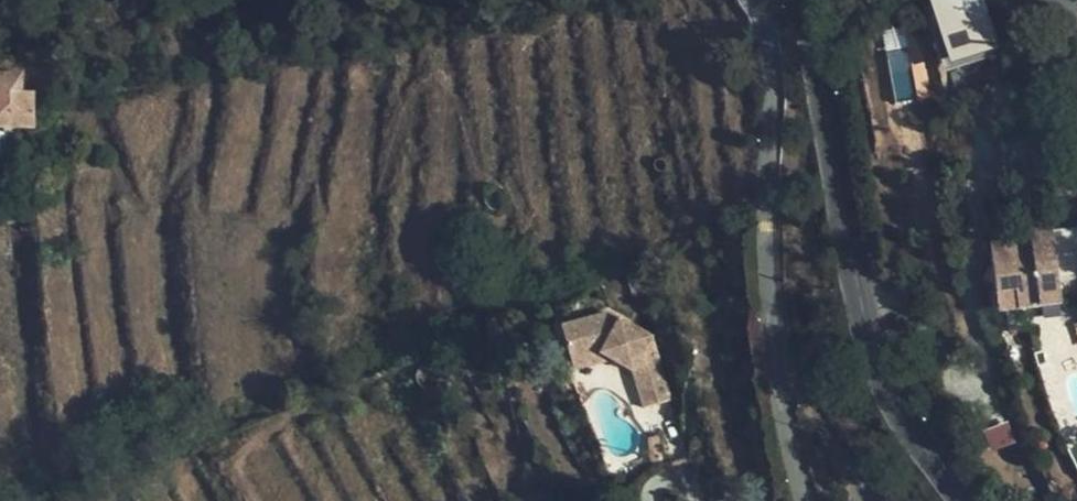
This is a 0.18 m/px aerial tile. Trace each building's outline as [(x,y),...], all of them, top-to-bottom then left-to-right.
[(953,67),(1002,50),(985,0),(930,0),(953,67)] [(32,93),(23,93),(22,71),(0,72),(0,128),(35,125),(32,93)] [(1064,280),(1076,279),(1076,225),(1060,227),(1064,280)] [(1021,251),(998,253),(1005,323),(1064,317),(1055,242),(1036,243),(1037,249),(1038,259),(1022,261),(1021,251)] [(1037,249),(1021,251),(1022,261),(1038,259),(1037,249)] [(551,331),(563,365),(597,353),(599,360),(623,370),(639,406),(669,393),(645,335),(601,312),(551,331)] [(597,353),(563,365),(566,372),(599,360),(597,353)]
